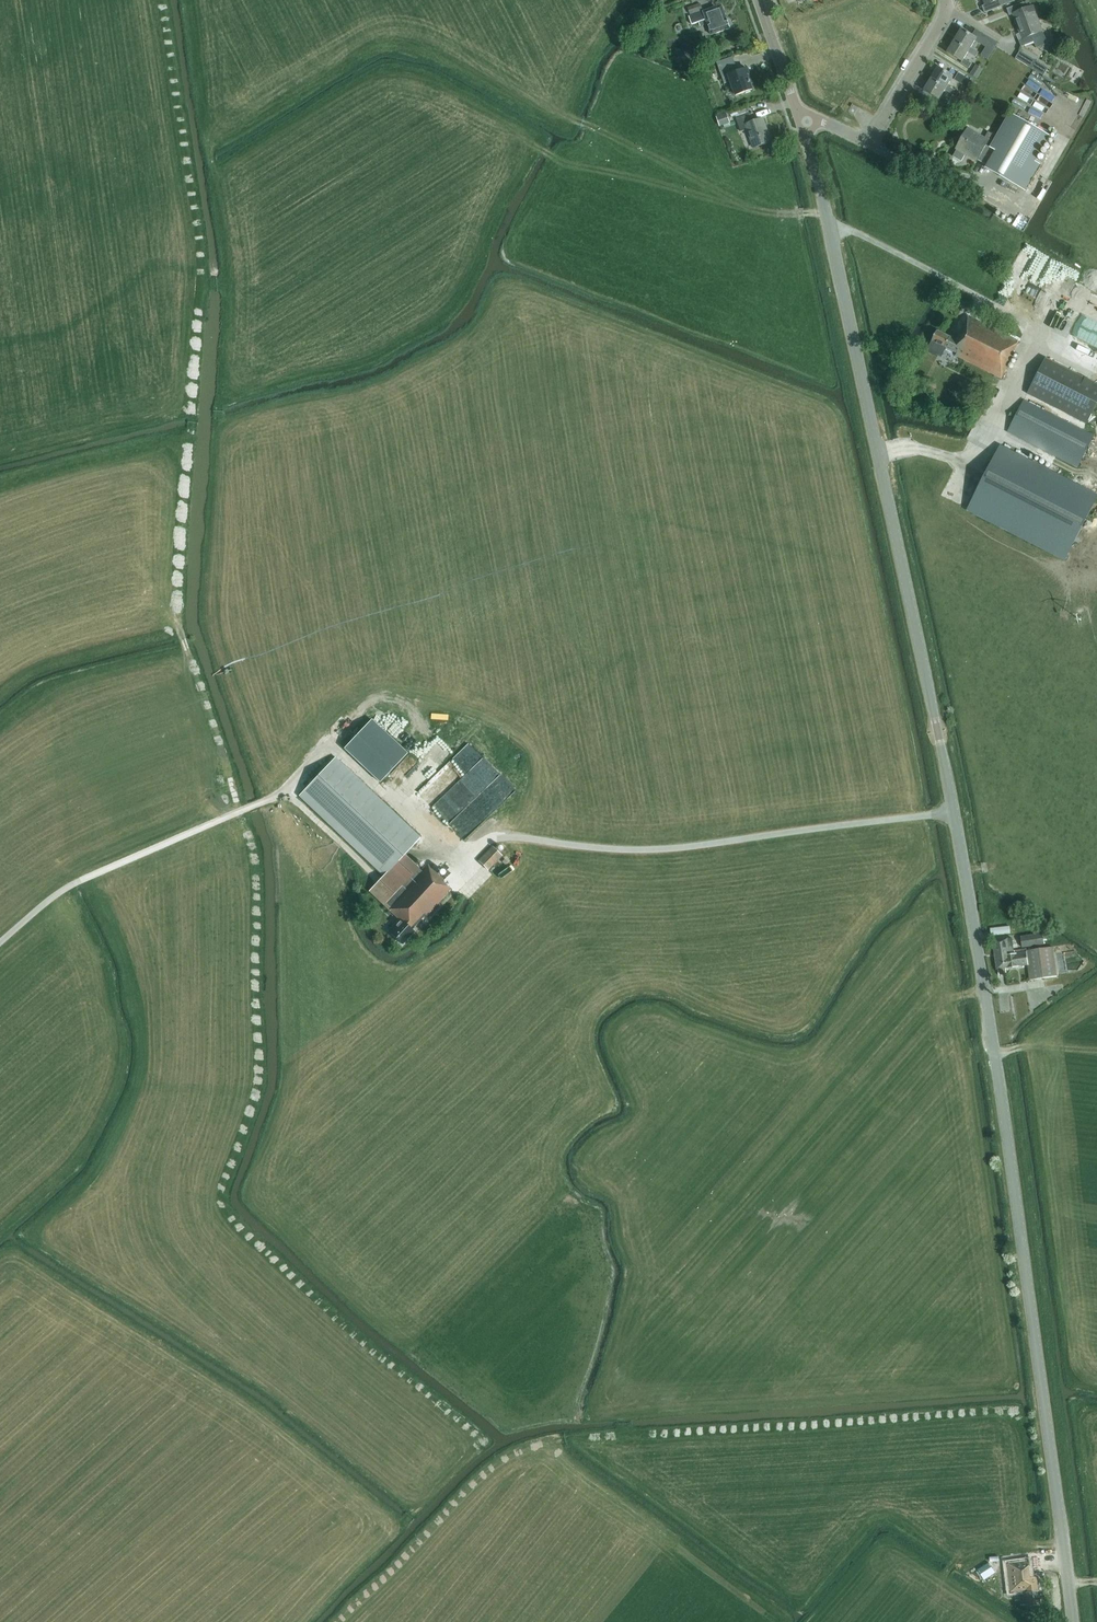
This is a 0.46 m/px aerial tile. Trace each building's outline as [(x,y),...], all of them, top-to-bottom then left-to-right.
[(1000,0),(984,0),(986,5),(983,6),(986,12),(1002,6),(1000,0)] [(1024,3),(1007,9),(1010,15),(1013,14),(1018,27),(1039,19),(1034,6),(1026,9),(1024,3)] [(688,8),(690,14),(703,10),(701,4),(688,8)] [(727,18),(722,5),(689,17),(692,25),(699,22),(700,27),(708,25),(712,35),(731,28),(730,27),(732,25),(730,20),(728,19),(727,18)] [(1017,34),(1019,40),(1022,47),(1034,42),(1036,48),(1047,43),(1043,31),(1039,19),(1018,27),(1020,33),(1017,34)] [(961,29),(954,41),(970,50),(969,52),(976,57),(979,52),(971,47),(977,38),(961,29)] [(998,44),(989,38),(984,44),(994,50),(998,44)] [(962,62),(961,63),(970,68),(972,63),(964,59),(969,52),(970,50),(954,41),(947,52),(962,62)] [(1020,50),(1015,58),(1027,65),(1032,58),(1020,50)] [(1032,58),(1027,66),(1040,74),(1045,66),(1032,58)] [(750,74),(747,68),(735,73),(732,64),(719,69),(725,84),(731,81),(736,95),(753,89),(748,75),(750,74)] [(976,64),(970,74),(977,78),(983,68),(976,64)] [(956,90),(948,86),(954,76),(938,67),(931,79),(947,88),(945,90),(953,95),(956,90)] [(973,81),(959,72),(954,79),(968,88),(973,81)] [(1044,86),(1046,81),(1034,75),(1029,85),(1034,87),(1032,91),(1041,95),(1041,94),(1055,101),(1059,93),(1044,86)] [(924,90),(939,99),(938,101),(946,106),(949,101),(941,97),(945,90),(947,88),(931,79),(924,90)] [(720,126),(730,122),(726,112),(716,116),(720,126)] [(754,122),(751,113),(736,118),(741,132),(748,129),(754,148),(771,142),(763,119),(754,122)] [(969,128),(964,137),(961,141),(956,150),(957,150),(954,157),(962,161),(965,155),(977,162),(978,160),(987,166),(986,168),(1025,191),(1041,164),(1035,161),(1050,136),(1011,113),(991,147),(987,145),(990,140),(992,141),(996,135),(993,133),(992,134),(989,132),(985,138),(969,128)] [(1005,209),(1010,198),(997,192),(991,203),(1005,209)] [(938,331),(928,350),(942,357),(940,355),(944,346),(957,353),(956,356),(1002,378),(1015,352),(1014,352),(1019,342),(969,316),(957,340),(938,331)] [(1087,424),(1096,404),(1096,385),(1046,359),(1028,394),(1087,424)] [(1078,467),(1094,436),(1024,401),(1009,432),(1078,467)] [(969,509),(1066,559),(1096,498),(1096,497),(1001,448),(969,509)] [(372,719),(344,748),(380,782),(407,753),(372,719)] [(409,928),(422,914),(425,916),(451,889),(443,882),(444,880),(427,864),(421,871),(404,855),(420,838),(335,758),(299,796),(383,874),(368,891),(409,928)] [(478,860),(488,871),(502,856),(492,846),(478,860)] [(389,936),(404,947),(414,933),(399,922),(389,936)] [(1043,933),(1021,936),(1022,946),(1044,943),(1043,933)] [(1014,950),(1012,937),(993,940),(995,953),(1014,950)] [(1014,950),(995,953),(997,968),(998,968),(999,974),(1007,973),(1006,967),(1029,964),(1031,979),(1058,975),(1053,946),(1027,949),(1026,948),(1015,950),(1014,950)] [(1026,1574),(1025,1565),(1010,1567),(1013,1593),(1022,1592),(1023,1604),(1028,1603),(1029,1606),(1041,1604),(1038,1573),(1026,1574)]
